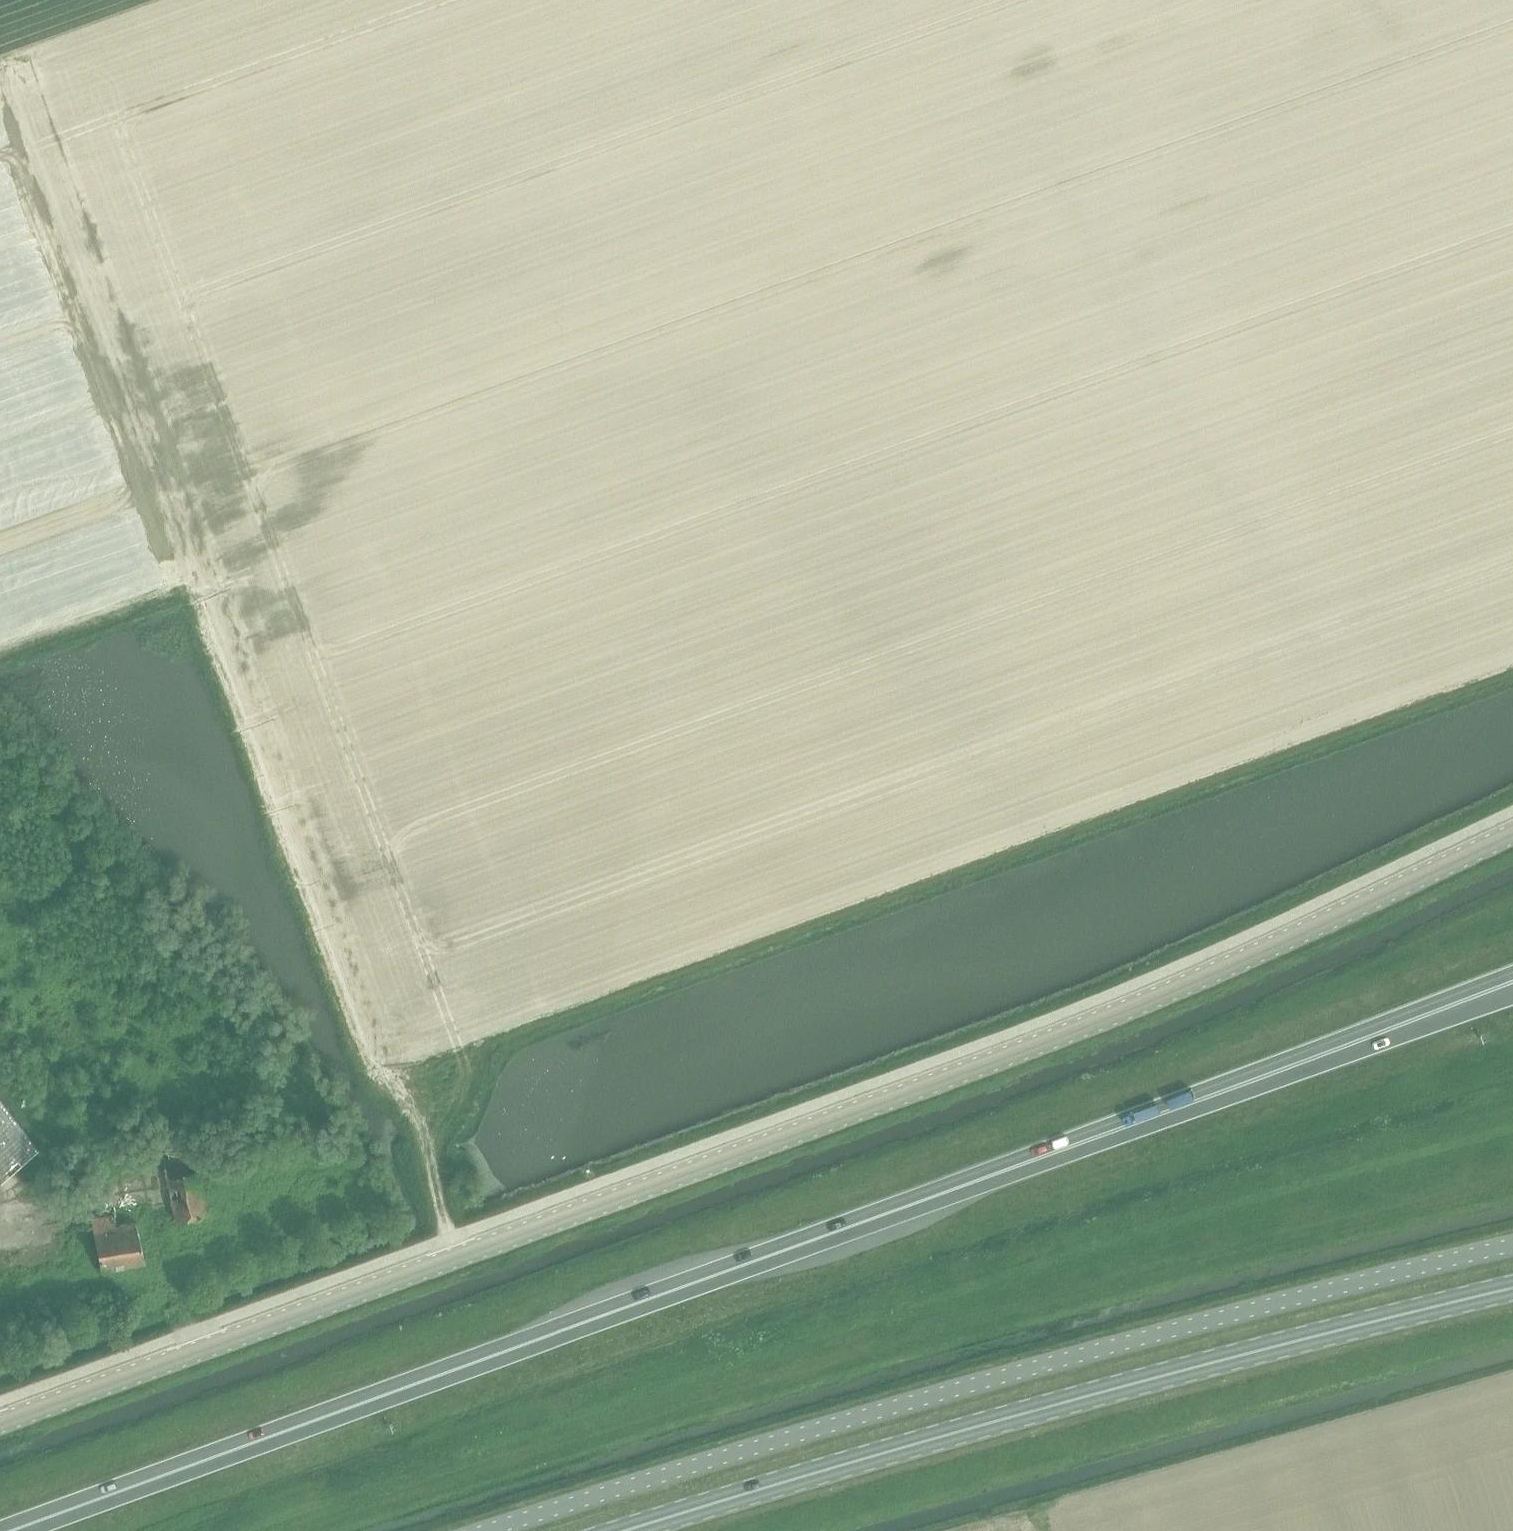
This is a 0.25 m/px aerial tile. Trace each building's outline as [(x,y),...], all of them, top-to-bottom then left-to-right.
[(37,1147),(0,1098),(0,1175),(37,1147)] [(177,1220),(208,1213),(189,1137),(157,1144),(177,1220)] [(101,1269),(145,1262),(136,1222),(116,1225),(115,1215),(91,1219),(101,1269)]
